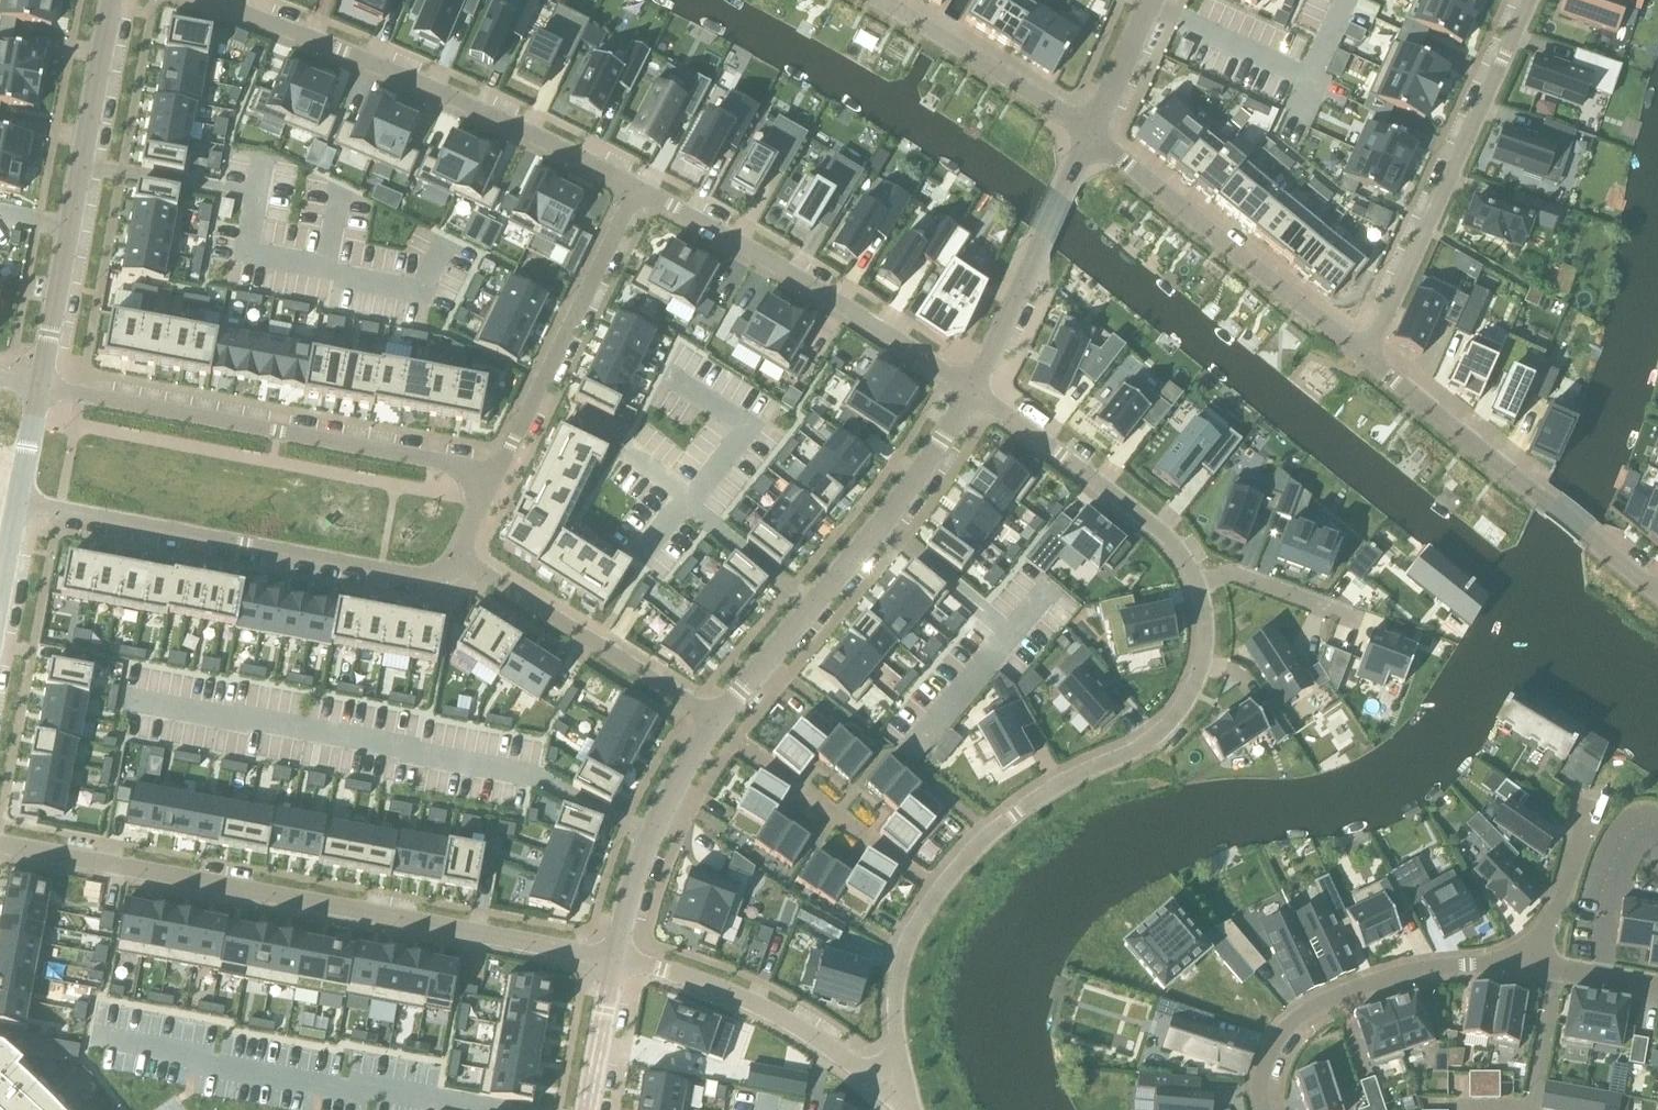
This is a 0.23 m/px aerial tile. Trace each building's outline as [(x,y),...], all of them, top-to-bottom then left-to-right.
[(2,18),(0,27),(0,31),(14,34),(16,21),(51,27),(53,17),(55,17),(58,5),(59,0),(0,0),(0,18),(2,18)] [(353,10),(382,22),(383,19),(391,0),(357,0),(353,10)] [(413,15),(421,19),(416,31),(415,32),(416,33),(417,32),(421,34),(420,38),(437,46),(439,42),(443,44),(443,45),(445,45),(445,44),(459,11),(473,17),(481,0),(429,0),(429,1),(425,0),(419,0),(413,15)] [(470,56),(493,66),(500,50),(502,51),(509,37),(507,36),(508,32),(521,38),(521,39),(522,40),(540,0),(505,0),(504,3),(497,0),(496,0),(470,56)] [(966,21),(988,35),(1010,0),(979,0),(966,21)] [(988,35),(1005,46),(1005,47),(1009,49),(1037,4),(1031,0),(1010,0),(988,35)] [(1283,5),(1291,9),(1295,0),(1285,0),(1283,5)] [(1400,31),(1423,42),(1429,30),(1461,45),(1466,35),(1467,36),(1473,24),(1473,25),(1476,19),(1433,0),(1414,0),(1405,19),(1400,31)] [(1476,19),(1478,14),(1477,14),(1483,2),(1481,2),(1482,0),(1433,0),(1476,19)] [(1560,16),(1615,35),(1618,26),(1619,26),(1625,7),(1640,12),(1644,0),(1565,0),(1563,6),(1560,16)] [(1037,4),(1009,49),(1019,55),(1020,55),(1030,61),(1058,17),(1057,16),(1037,4)] [(1058,17),(1030,61),(1053,75),(1064,58),(1065,58),(1067,54),(1067,53),(1083,27),(1060,12),(1057,16),(1058,17)] [(173,14),(166,51),(213,60),(218,33),(189,27),(190,20),(173,14)] [(523,64),(516,78),(542,90),(558,55),(569,60),(568,61),(570,62),(582,37),(580,36),(551,22),(543,39),(537,36),(534,42),(533,41),(534,40),(532,39),(520,64),(522,65),(522,64),(523,64)] [(1349,23),(1343,36),(1360,44),(1366,31),(1349,23)] [(41,81),(45,63),(42,62),(44,52),(12,46),(14,34),(0,31),(0,74),(41,81)] [(1392,42),(1380,68),(1438,95),(1446,78),(1444,77),(1448,67),(1418,54),(1423,42),(1400,31),(1395,43),(1392,42)] [(1182,40),(1175,56),(1187,61),(1194,45),(1182,40)] [(570,100),(569,102),(601,118),(602,116),(600,116),(616,85),(630,92),(651,52),(632,43),(619,68),(593,55),(592,56),(594,57),(592,60),(587,58),(578,75),(583,78),(572,101),(570,100)] [(1327,73),(1339,79),(1350,56),(1337,50),(1327,73)] [(1537,57),(1526,88),(1580,107),(1587,88),(1610,97),(1621,65),(1578,50),(1571,69),(1567,67),(1554,63),(1537,57)] [(166,51),(162,74),(209,83),(213,60),(166,51)] [(248,53),(243,65),(251,69),(256,56),(248,53)] [(260,89),(251,112),(289,127),(311,72),(285,62),(272,94),(260,89)] [(243,65),(238,77),(246,81),(251,69),(243,65)] [(1370,96),(1365,108),(1375,112),(1388,119),(1394,107),(1424,120),(1428,111),(1431,112),(1438,95),(1380,68),(1368,95),(1370,96)] [(311,72),(289,127),(327,142),(337,119),(324,114),(336,82),(311,72)] [(1,103),(33,109),(35,99),(38,100),(41,81),(0,74),(0,108),(1,103)] [(157,98),(196,106),(204,107),(209,83),(162,74),(157,98)] [(1200,77),(1196,86),(1208,91),(1212,83),(1200,77)] [(660,152),(677,118),(690,125),(710,86),(695,78),(682,104),(655,90),(647,108),(643,106),(635,121),(639,123),(632,137),(660,152)] [(1212,83),(1208,91),(1220,97),(1224,89),(1212,83)] [(234,88),(229,100),(237,103),(242,91),(234,88)] [(1149,121),(1136,138),(1157,154),(1190,114),(1191,114),(1194,110),(1172,93),(1153,117),(1152,117),(1149,121)] [(710,114),(684,161),(706,173),(724,140),(738,148),(759,109),(732,94),(718,119),(710,114)] [(343,122),(333,145),(371,161),(395,107),(369,96),(356,127),(343,122)] [(155,97),(151,115),(193,123),(196,106),(157,98),(155,97)] [(1247,99),(1243,107),(1255,113),(1259,105),(1247,99)] [(1259,105),(1255,113),(1267,118),(1271,110),(1259,105)] [(395,107),(371,161),(409,177),(419,154),(406,149),(420,117),(395,107)] [(1369,124),(1357,151),(1406,173),(1408,167),(1413,156),(1411,155),(1415,145),(1383,130),(1388,119),(1375,112),(1369,124)] [(1190,114),(1157,154),(1166,162),(1176,170),(1209,129),(1191,114),(1190,114)] [(151,115),(148,132),(190,140),(193,123),(151,115)] [(216,118),(214,127),(227,129),(229,121),(216,118)] [(753,148),(731,186),(753,199),(771,166),(785,174),(807,136),(779,120),(760,152),(753,148)] [(1497,152),(1495,159),(1499,160),(1499,161),(1524,169),(1522,174),(1542,181),(1543,176),(1544,177),(1547,168),(1556,171),(1564,150),(1569,152),(1576,133),(1576,132),(1544,121),(1538,139),(1535,139),(1536,138),(1524,134),(1505,128),(1497,152)] [(214,127),(212,136),(226,138),(227,129),(214,127)] [(1209,129),(1176,170),(1183,176),(1181,178),(1192,187),(1193,185),(1195,186),(1196,186),(1229,145),(1209,129)] [(28,165),(30,159),(29,159),(31,147),(29,146),(31,136),(0,130),(0,159),(28,165)] [(148,132),(145,149),(187,157),(187,156),(190,140),(148,132)] [(425,157),(415,180),(454,198),(455,195),(454,195),(477,143),(452,132),(438,163),(425,157)] [(1229,145),(1196,186),(1203,192),(1201,194),(1212,203),(1213,201),(1214,202),(1215,202),(1248,161),(1256,151),(1236,136),(1229,145)] [(477,143),(454,195),(455,195),(491,212),(500,192),(488,186),(502,155),(477,143)] [(1274,147),(1268,154),(1279,163),(1284,156),(1274,147)] [(332,163),(336,152),(326,148),(323,157),(322,159),(332,163)] [(145,149),(142,167),(189,176),(192,157),(187,156),(187,157),(145,149)] [(1345,177),(1340,189),(1354,195),(1359,183),(1391,198),(1396,188),(1398,189),(1403,178),(1406,173),(1357,151),(1345,177)] [(209,152),(208,161),(221,163),(223,155),(209,152)] [(1284,156),(1279,163),(1289,171),(1295,164),(1284,156)] [(806,178),(783,216),(794,222),(793,224),(794,225),(795,223),(810,232),(828,202),(841,210),(865,171),(864,170),(862,173),(836,157),(818,186),(806,178)] [(21,193),(23,182),(24,183),(27,170),(28,165),(0,159),(0,189),(21,193)] [(208,161),(206,170),(219,172),(221,163),(208,161)] [(1248,161),(1215,202),(1223,208),(1221,210),(1231,218),(1233,216),(1235,217),(1264,181),(1265,181),(1268,177),(1248,161)] [(512,216),(508,223),(533,236),(559,183),(534,170),(519,201),(512,216)] [(1313,179),(1307,186),(1318,194),(1323,187),(1313,179)] [(1264,181),(1235,217),(1242,224),(1241,226),(1251,234),(1252,232),(1254,233),(1284,196),(1265,181),(1264,181)] [(139,183),(135,201),(177,209),(177,208),(180,191),(139,183)] [(559,183),(533,236),(570,254),(581,232),(569,226),(584,195),(559,183)] [(855,213),(834,247),(855,260),(874,230),(887,238),(909,203),(882,186),(869,207),(862,203),(856,213),(855,213)] [(1323,187),(1318,194),(1328,203),(1334,196),(1323,187)] [(402,196),(393,192),(387,206),(396,210),(402,196)] [(1468,210),(1463,226),(1483,233),(1482,235),(1509,244),(1510,242),(1522,246),(1530,225),(1553,233),(1561,210),(1561,209),(1515,193),(1508,211),(1475,200),(1471,211),(1468,210)] [(507,195),(499,210),(512,216),(519,201),(507,195)] [(1284,196),(1254,233),(1273,249),(1303,212),(1284,196)] [(222,199),(218,216),(231,219),(234,202),(222,199)] [(135,201),(131,225),(180,234),(185,210),(177,208),(177,209),(135,201)] [(200,204),(198,213),(211,216),(213,207),(200,204)] [(1354,205),(1350,214),(1362,219),(1366,211),(1354,205)] [(1366,211),(1362,219),(1374,225),(1378,217),(1366,211)] [(1303,212),(1273,249),(1290,262),(1289,263),(1292,265),(1293,265),(1323,228),(1303,212)] [(198,213),(196,222),(209,224),(211,216),(198,213)] [(906,234),(879,275),(900,288),(921,257),(934,265),(958,228),(956,227),(955,229),(939,219),(940,217),(939,216),(922,242),(918,239),(916,241),(906,234)] [(131,225),(127,248),(174,257),(173,258),(176,259),(180,234),(131,225)] [(947,273),(915,322),(945,341),(962,337),(985,285),(953,264),(971,237),(958,228),(934,265),(947,273)] [(1323,228),(1293,265),(1300,270),(1298,273),(1309,281),(1310,280),(1312,281),(1312,280),(1342,244),(1341,243),(1323,228)] [(12,232),(10,245),(19,246),(21,233),(12,231),(12,232)] [(1342,244),(1312,280),(1319,286),(1318,288),(1328,297),(1330,296),(1331,297),(1332,296),(1333,297),(1349,277),(1354,281),(1368,265),(1362,260),(1369,252),(1348,235),(1341,243),(1342,244)] [(643,264),(631,286),(668,307),(672,300),(671,299),(695,255),(671,241),(655,271),(643,264)] [(196,247),(193,261),(202,262),(205,249),(196,247)] [(127,248),(122,273),(169,281),(173,258),(174,257),(127,248)] [(695,255),(671,299),(672,300),(695,313),(707,319),(715,305),(703,298),(719,268),(695,255)] [(193,261),(191,274),(200,275),(202,262),(193,261)] [(477,275),(471,287),(479,291),(485,279),(477,275)] [(1421,277),(1392,342),(1422,355),(1438,319),(1456,327),(1468,299),(1449,290),(1446,296),(1424,287),(1427,280),(1421,277)] [(500,300),(500,301),(538,320),(549,297),(537,291),(511,279),(500,300)] [(541,283),(537,291),(549,297),(553,289),(541,283)] [(132,284),(131,293),(144,296),(145,287),(132,284)] [(1524,302),(1537,308),(1544,292),(1531,285),(1528,293),(1524,302)] [(145,287),(144,296),(157,298),(158,289),(145,287)] [(471,287),(465,299),(473,303),(479,291),(471,287)] [(237,292),(235,301),(248,304),(250,295),(237,292)] [(184,294),(182,303),(196,305),(197,297),(184,294)] [(250,295),(248,304),(261,306),(263,297),(250,295)] [(738,318),(729,333),(741,340),(738,344),(762,359),(791,311),(768,296),(750,326),(738,318)] [(197,297),(196,305),(209,308),(210,299),(197,297)] [(496,297),(485,320),(528,341),(538,320),(500,301),(500,300),(496,297)] [(283,301),(282,310),(295,312),(297,304),(283,301)] [(297,304),(295,312),(308,315),(310,306),(297,304)] [(1465,305),(1454,329),(1470,337),(1481,313),(1465,305)] [(623,306),(619,314),(631,320),(635,312),(623,306)] [(101,336),(98,354),(132,360),(140,313),(113,308),(108,337),(101,336)] [(460,308),(454,320),(462,324),(468,312),(460,308)] [(791,311),(762,359),(797,380),(809,361),(797,354),(815,325),(791,311)] [(140,313),(132,360),(158,365),(166,318),(140,313)] [(618,313),(610,328),(649,347),(656,332),(631,320),(619,314),(618,313)] [(329,316),(326,329),(335,331),(337,317),(329,316)] [(337,317),(335,331),(344,332),(346,319),(337,317)] [(166,318),(158,365),(183,370),(192,323),(166,318)] [(485,320),(474,342),(517,363),(528,341),(485,320)] [(362,322),(360,335),(368,337),(371,324),(362,322)] [(192,323),(183,370),(211,375),(211,373),(211,372),(219,328),(218,328),(192,323)] [(371,324),(368,337),(377,338),(380,325),(371,324)] [(219,328),(211,372),(211,373),(235,377),(243,330),(242,330),(219,325),(218,328),(219,328)] [(243,330),(235,377),(258,381),(267,334),(268,335),(269,332),(243,327),(242,330),(243,330)] [(610,328),(603,343),(642,361),(649,347),(610,328)] [(402,330),(400,338),(414,341),(415,332),(402,330)] [(415,332),(414,341),(427,343),(428,334),(415,332)] [(1040,367),(1033,383),(1063,396),(1076,367),(1084,371),(1081,374),(1095,385),(1126,347),(1112,336),(1100,351),(1086,345),(1073,338),(1074,338),(1070,336),(1070,337),(1061,333),(1050,355),(1044,352),(1038,366),(1040,367)] [(267,334),(258,381),(281,386),(290,339),(289,338),(268,335),(267,334)] [(290,339),(281,386),(305,390),(314,346),(315,341),(289,336),(289,338),(290,339)] [(1453,377),(1448,388),(1456,391),(1478,401),(1494,368),(1502,349),(1475,336),(1469,349),(1464,346),(1457,361),(1460,362),(1453,377)] [(1509,375),(1491,415),(1510,424),(1509,426),(1512,427),(1546,353),(1543,352),(1538,364),(1521,356),(1524,348),(1509,341),(1511,337),(1508,336),(1502,349),(1494,368),(1509,375)] [(453,342),(449,350),(461,356),(465,348),(453,342)] [(603,343),(596,357),(635,376),(642,361),(603,343)] [(305,390),(304,393),(323,396),(330,354),(331,354),(332,349),(314,346),(305,390)] [(861,385),(860,386),(903,414),(918,391),(890,372),(897,360),(883,351),(861,385)] [(347,357),(339,399),(356,402),(365,355),(347,352),(346,357),(347,357)] [(330,354),(323,396),(339,399),(347,357),(346,357),(331,354),(330,354)] [(365,355),(356,402),(374,406),(375,403),(374,403),(383,359),(382,359),(365,355)] [(383,359),(374,403),(375,403),(401,408),(410,361),(382,356),(382,359),(383,359)] [(596,357),(589,371),(628,390),(635,376),(596,357)] [(834,357),(829,365),(840,372),(845,365),(834,357)] [(410,361),(401,408),(427,413),(435,366),(410,361)] [(1541,365),(1527,394),(1528,395),(1529,393),(1545,400),(1557,374),(1541,366),(1542,365),(1541,365)] [(435,366),(427,413),(453,418),(461,371),(460,371),(435,366)] [(461,371),(453,418),(487,424),(499,399),(485,392),(489,373),(461,368),(460,371),(461,371)] [(589,371),(582,385),(621,404),(628,390),(589,371)] [(845,409),(838,420),(852,429),(859,418),(888,437),(903,414),(860,386),(861,385),(857,382),(841,406),(845,409)] [(1095,421),(1095,422),(1123,444),(1123,443),(1122,442),(1140,420),(1153,430),(1152,431),(1154,432),(1171,409),(1157,397),(1139,383),(1130,394),(1122,387),(1122,388),(1123,389),(1097,422),(1095,421)] [(582,385),(575,401),(582,404),(613,419),(621,404),(582,385)] [(791,388),(782,403),(793,410),(802,395),(791,388)] [(1553,403),(1530,454),(1555,465),(1578,414),(1553,403)] [(582,404),(573,424),(620,447),(630,427),(613,419),(582,404)] [(813,412),(805,423),(812,428),(820,418),(813,412)] [(1194,420),(1153,471),(1178,492),(1199,466),(1213,477),(1242,441),(1226,428),(1215,443),(1192,424),(1195,421),(1194,420)] [(504,546),(503,547),(503,548),(504,549),(504,550),(540,572),(585,600),(608,615),(638,567),(625,559),(621,565),(611,558),(589,544),(566,530),(598,466),(604,469),(611,454),(561,430),(548,455),(527,498),(525,502),(523,506),(521,506),(519,510),(528,515),(523,524),(515,519),(512,524),(514,525),(504,546)] [(838,432),(823,451),(856,478),(871,458),(838,432)] [(792,440),(783,450),(790,456),(799,445),(792,440)] [(783,450),(775,460),(782,466),(790,456),(783,450)] [(823,451),(808,470),(841,496),(856,478),(823,451)] [(995,452),(978,474),(1013,499),(1012,500),(1018,505),(1035,482),(1029,477),(1034,471),(1028,467),(1019,460),(1014,466),(995,452)] [(793,488),(793,489),(824,514),(826,516),(841,496),(808,470),(793,488)] [(978,474),(964,494),(966,496),(966,495),(998,519),(1012,500),(1013,499),(978,474)] [(762,476),(757,483),(767,492),(773,485),(762,476)] [(1231,490),(1215,533),(1245,545),(1259,508),(1276,514),(1283,496),(1266,490),(1235,478),(1231,490)] [(1283,496),(1276,514),(1292,521),(1293,518),(1300,520),(1309,496),(1289,479),(1283,496)] [(757,483),(751,490),(762,499),(767,492),(757,483)] [(1657,548),(1657,486),(1654,484),(1636,530),(1657,548)] [(791,487),(779,501),(813,528),(824,514),(793,489),(793,488),(791,487)] [(966,496),(951,515),(986,540),(1000,520),(998,519),(966,495),(966,496)] [(779,501),(769,514),(802,541),(813,528),(779,501)] [(741,503),(736,510),(746,518),(752,511),(741,503)] [(1056,503),(1048,513),(1055,519),(1063,509),(1056,503)] [(736,510),(730,517),(741,525),(746,518),(736,510)] [(1056,521),(1036,545),(1055,560),(1054,561),(1055,562),(1067,546),(1086,562),(1096,570),(1098,571),(1099,570),(1104,564),(1112,571),(1113,569),(1129,549),(1129,550),(1131,548),(1086,511),(1069,532),(1056,521)] [(769,514),(758,528),(791,554),(802,541),(769,514)] [(951,515),(937,534),(971,559),(986,540),(951,515)] [(1036,517),(1028,527),(1035,533),(1043,523),(1036,517)] [(1295,527),(1278,559),(1327,578),(1340,544),(1336,542),(1337,539),(1321,534),(1320,536),(1311,533),(1312,530),(1297,524),(1296,527),(1295,527)] [(758,528),(746,542),(780,569),(791,554),(758,528)] [(937,534),(926,549),(961,574),(971,559),(937,534)] [(703,542),(697,549),(708,558),(714,551),(703,542)] [(1014,545),(1005,555),(1012,561),(1021,550),(1014,545)] [(1417,564),(1412,571),(1413,572),(1414,571),(1431,585),(1424,592),(1435,601),(1434,602),(1435,603),(1438,600),(1443,604),(1441,607),(1449,613),(1449,612),(1465,625),(1469,621),(1471,623),(1475,617),(1473,615),(1481,605),(1467,594),(1473,586),(1439,559),(1439,560),(1429,552),(1418,565),(1417,564)] [(1358,554),(1346,569),(1349,572),(1359,579),(1371,565),(1358,554)] [(52,594),(52,595),(89,602),(96,560),(69,555),(65,579),(56,577),(52,594)] [(734,556),(723,570),(755,598),(767,584),(734,556)] [(691,558),(683,568),(690,574),(698,563),(691,558)] [(96,560),(89,602),(114,607),(122,565),(96,560)] [(912,563),(900,577),(933,605),(932,606),(936,609),(948,594),(912,563)] [(122,565),(114,607),(140,612),(148,570),(122,565)] [(994,566),(989,572),(999,581),(1004,574),(994,566)] [(683,568),(674,578),(682,584),(690,574),(683,568)] [(148,570),(140,612),(167,617),(168,614),(175,575),(148,570)] [(723,570),(707,588),(740,616),(755,598),(723,570)] [(175,575),(168,614),(185,617),(193,575),(175,572),(175,575)] [(989,572),(983,579),(993,588),(999,581),(989,572)] [(193,575),(185,617),(202,620),(210,579),(193,575)] [(900,577),(889,591),(922,618),(932,606),(933,605),(900,577)] [(210,579),(202,620),(219,624),(227,582),(210,579)] [(227,582),(219,624),(236,627),(244,588),(245,585),(227,582)] [(642,584),(635,595),(642,600),(649,589),(642,584)] [(236,627),(235,629),(261,634),(269,592),(244,588),(236,627)] [(707,588),(691,607),(693,609),(694,609),(724,635),(724,634),(740,616),(707,588)] [(889,591),(878,604),(911,631),(922,618),(889,591)] [(269,592),(261,634),(283,638),(291,596),(269,592)] [(635,595),(628,606),(635,611),(642,600),(635,595)] [(291,596),(283,638),(306,642),(314,601),(291,596)] [(1132,596),(1099,604),(1103,621),(1108,620),(1113,642),(1125,639),(1128,649),(1130,649),(1131,655),(1163,648),(1162,642),(1175,639),(1171,623),(1169,614),(1156,616),(1155,611),(1155,609),(1136,614),(1132,596)] [(314,601),(306,642),(331,647),(332,645),(331,645),(339,605),(338,605),(314,601)] [(339,605),(331,645),(332,645),(358,650),(366,608),(339,603),(338,605),(339,605)] [(867,617),(866,617),(897,643),(897,644),(899,645),(911,631),(878,604),(867,617)] [(366,608),(358,650),(384,654),(392,613),(366,608)] [(693,609),(678,628),(710,655),(726,636),(724,634),(724,635),(694,609),(693,609)] [(469,630),(456,650),(478,664),(500,627),(472,610),(464,626),(469,630)] [(955,612),(949,619),(959,627),(965,621),(955,612)] [(392,613),(384,654),(410,659),(418,617),(392,613)] [(865,615),(849,634),(881,662),(897,644),(897,643),(866,617),(867,617),(865,615)] [(418,617),(410,659),(436,664),(437,664),(445,622),(418,617)] [(949,619),(943,625),(953,634),(959,627),(949,619)] [(500,627),(478,664),(498,676),(520,640),(500,627)] [(678,628),(652,658),(668,668),(674,661),(693,676),(710,655),(678,628)] [(1273,628),(1246,646),(1276,692),(1303,674),(1273,628)] [(75,629),(72,642),(81,644),(83,631),(75,629)] [(83,631),(81,644),(90,645),(92,632),(83,631)] [(46,632),(44,641),(59,644),(60,635),(46,632)] [(1372,632),(1355,677),(1384,688),(1388,677),(1404,684),(1417,649),(1372,632)] [(849,634),(833,653),(866,680),(867,679),(881,662),(849,634)] [(1065,651),(1071,645),(1062,636),(1056,642),(1065,651)] [(932,638),(927,645),(937,654),(943,647),(932,638)] [(520,640),(498,676),(518,689),(540,653),(520,640)] [(927,645),(921,652),(931,660),(937,654),(927,645)] [(1068,680),(1056,691),(1057,692),(1092,730),(1092,731),(1093,732),(1099,726),(1102,729),(1114,717),(1112,714),(1118,709),(1117,708),(1116,708),(1095,685),(1108,673),(1083,646),(1058,669),(1068,680)] [(120,647),(119,655),(132,658),(134,649),(120,647)] [(1325,647),(1318,665),(1327,679),(1337,651),(1325,647)] [(134,649),(132,658),(145,660),(147,652),(134,649)] [(170,651),(167,665),(176,666),(179,653),(170,651)] [(179,653),(176,666),(185,668),(187,655),(179,653)] [(540,653),(518,689),(539,702),(562,666),(540,653)] [(833,653),(817,672),(840,690),(850,699),(856,704),(873,684),(867,679),(866,680),(833,653)] [(203,658),(201,671),(210,672),(212,659),(203,658)] [(212,659),(210,672),(219,674),(221,661),(212,659)] [(52,663),(47,687),(89,695),(94,670),(52,663)] [(241,665),(239,674),(252,676),(254,667),(241,665)] [(1318,665),(1307,672),(1325,700),(1336,692),(1318,665)] [(254,667),(252,676),(265,679),(267,670),(254,667)] [(911,670),(902,680),(909,686),(918,676),(911,670)] [(984,741),(972,747),(983,766),(995,760),(996,762),(997,762),(1002,772),(1013,766),(1013,767),(1033,756),(1020,732),(1034,724),(1034,725),(1036,725),(1014,686),(998,672),(989,683),(999,702),(997,703),(998,703),(982,712),(987,721),(976,727),(984,741)] [(287,674),(286,683),(299,685),(301,676),(287,674)] [(301,676),(299,685),(312,688),(314,679),(301,676)] [(902,680),(894,690),(901,696),(909,686),(902,680)] [(338,683),(336,692),(350,695),(351,686),(338,683)] [(111,685),(108,698),(117,700),(119,687),(111,685)] [(351,686),(350,695),(363,697),(364,688),(351,686)] [(47,687),(43,710),(85,718),(89,695),(47,687)] [(570,687),(563,698),(571,703),(578,692),(570,687)] [(840,690),(834,697),(844,706),(850,699),(840,690)] [(625,691),(607,723),(645,743),(658,719),(637,707),(640,700),(625,691)] [(1515,691),(1508,703),(1507,702),(1503,708),(1505,709),(1498,721),(1563,760),(1568,752),(1580,759),(1579,762),(1597,772),(1607,747),(1515,691)] [(390,693),(388,702),(401,704),(403,695),(390,693)] [(403,695),(401,704),(414,707),(416,698),(403,695)] [(108,698),(106,712),(115,713),(117,700),(108,698)] [(563,698),(556,709),(564,714),(571,703),(563,698)] [(1217,723),(1201,734),(1220,761),(1266,730),(1276,745),(1292,735),(1269,700),(1254,710),(1249,702),(1233,713),(1231,711),(1216,721),(1217,723)] [(443,707),(441,716),(455,718),(456,709),(443,707)] [(456,709),(455,718),(468,721),(469,712),(456,709)] [(800,722),(772,756),(799,779),(817,757),(827,745),(814,733),(825,719),(813,709),(801,723),(800,722)] [(38,734),(78,742),(80,743),(85,718),(43,710),(38,734)] [(487,715),(485,724),(498,726),(500,717),(487,715)] [(500,717),(498,726),(511,729),(513,720),(500,717)] [(825,719),(814,733),(827,745),(817,757),(849,784),(872,757),(838,729),(838,730),(825,719)] [(558,722),(553,729),(564,736),(569,729),(558,722)] [(607,723),(596,744),(633,764),(645,743),(607,723)] [(36,734),(31,758),(73,766),(78,742),(38,734),(36,734)] [(104,738),(102,747),(116,749),(117,740),(104,738)] [(596,744),(585,764),(622,785),(633,764),(596,744)] [(942,764),(949,755),(937,745),(930,754),(942,764)] [(152,748),(150,757),(163,759),(165,750),(152,748)] [(549,748),(547,761),(556,763),(558,750),(549,748)] [(175,752),(173,761),(187,763),(188,755),(175,752)] [(188,755),(187,763),(200,766),(201,757),(188,755)] [(31,758),(27,782),(69,789),(73,766),(31,758)] [(104,758),(102,771),(111,773),(113,760),(104,758)] [(888,758),(865,785),(898,813),(908,800),(922,812),(933,798),(921,787),(888,758)] [(222,761),(220,770),(233,772),(235,763),(222,761)] [(235,763),(233,772),(246,775),(248,766),(235,763)] [(585,764),(573,786),(610,807),(622,785),(585,764)] [(274,766),(272,779),(280,781),(283,768),(274,766)] [(283,768),(280,781),(289,783),(292,770),(283,768)] [(102,771),(99,784),(108,786),(111,773),(102,771)] [(309,773),(306,786),(315,788),(318,774),(309,773)] [(737,811),(727,827),(741,835),(751,820),(766,829),(775,816),(789,792),(759,773),(736,811),(737,811)] [(318,774),(315,788),(324,789),(326,776),(318,774)] [(346,780),(344,789),(357,791),(359,782),(346,780)] [(1505,781),(1494,794),(1509,805),(1496,822),(1542,854),(1555,834),(1517,808),(1526,795),(1505,781)] [(27,782),(20,817),(37,820),(38,820),(40,812),(64,816),(69,789),(27,782)] [(359,782),(357,791),(370,794),(372,785),(359,782)] [(133,786),(125,828),(149,833),(157,791),(133,786)] [(130,802),(132,789),(119,787),(116,799),(130,802)] [(157,791),(149,833),(173,837),(180,795),(157,791)] [(93,794),(92,803),(105,805),(106,796),(93,794)] [(180,795),(173,837),(196,841),(204,799),(180,795)] [(898,813),(880,834),(907,857),(935,823),(934,822),(946,808),(933,798),(922,812),(908,800),(898,813)] [(204,799),(196,841),(219,846),(227,804),(204,799)] [(391,801),(389,810),(402,813),(404,804),(391,801)] [(227,804),(219,846),(243,850),(250,808),(227,804)] [(402,813),(401,817),(410,819),(413,806),(404,804),(402,813)] [(563,807),(554,831),(594,845),(603,822),(566,808),(563,807)] [(250,808),(243,850),(267,854),(268,852),(267,852),(275,813),(274,812),(250,808)] [(430,809),(427,822),(436,823),(439,810),(430,809)] [(275,813),(267,852),(268,852),(285,855),(293,813),(275,810),(274,812),(275,813)] [(439,810),(436,823),(445,825),(447,812),(439,810)] [(529,810),(527,823),(536,824),(538,811),(529,810)] [(293,813),(285,855),(302,858),(310,816),(293,813)] [(463,815),(461,828),(470,830),(472,817),(463,815)] [(310,816),(302,858),(319,861),(319,862),(327,822),(328,820),(310,816)] [(751,820),(741,835),(755,844),(754,845),(792,868),(810,838),(775,816),(766,829),(751,820)] [(472,817),(470,830),(478,831),(481,818),(472,817)] [(319,861),(318,864),(343,869),(351,827),(327,822),(319,862),(319,861)] [(499,822),(496,835),(505,837),(508,823),(499,822)] [(508,823),(505,837),(514,838),(516,825),(508,823)] [(351,827),(343,869),(366,873),(374,831),(351,827)] [(374,831),(366,873),(391,878),(391,875),(398,836),(398,835),(374,831)] [(554,831),(546,853),(586,868),(594,845),(554,831)] [(1483,841),(1495,854),(1476,872),(1491,887),(1488,891),(1500,904),(1504,900),(1519,916),(1538,898),(1507,866),(1518,856),(1494,831),(1483,841)] [(398,836),(391,875),(408,878),(416,836),(398,833),(398,835),(398,836)] [(416,836),(408,878),(425,881),(433,839),(416,836)] [(433,839),(425,881),(442,884),(450,843),(433,839)] [(450,843),(442,884),(459,888),(467,846),(450,843)] [(467,846),(459,888),(477,891),(481,869),(483,856),(485,849),(467,846)] [(852,875),(844,889),(859,898),(849,914),(863,922),(873,907),(897,870),(867,851),(852,875)] [(546,853),(538,876),(578,890),(586,868),(546,853)] [(735,853),(729,869),(752,878),(755,868),(735,853)] [(816,853),(798,883),(835,906),(835,905),(849,914),(859,898),(844,889),(852,875),(816,853)] [(483,856),(481,869),(490,871),(492,857),(483,856)] [(1403,896),(1416,888),(1404,865),(1390,873),(1400,891),(1403,896)] [(11,869),(4,902),(46,910),(47,909),(51,884),(27,880),(29,872),(11,869)] [(692,870),(682,896),(730,914),(729,915),(737,918),(752,878),(729,869),(724,882),(692,870)] [(1451,875),(1419,892),(1444,939),(1476,921),(1451,875)] [(538,876),(529,902),(552,910),(548,920),(566,924),(578,890),(538,876)] [(1351,924),(1362,949),(1401,931),(1395,918),(1410,910),(1403,896),(1400,891),(1347,916),(1351,924)] [(682,896),(672,922),(704,934),(700,947),(715,952),(729,915),(730,914),(682,896)] [(1294,917),(1326,984),(1355,970),(1337,931),(1351,924),(1347,916),(1338,897),(1337,897),(1295,917),(1294,917)] [(1615,945),(1649,951),(1647,966),(1657,968),(1657,903),(1623,898),(1615,945)] [(125,900),(116,953),(142,958),(151,905),(125,900)] [(4,902),(1,919),(48,928),(52,910),(47,909),(46,910),(4,902)] [(803,903),(796,919),(838,942),(839,941),(837,940),(844,926),(846,928),(847,927),(803,903)] [(151,905),(142,958),(167,962),(177,910),(151,905)] [(1170,906),(1125,944),(1164,989),(1209,951),(1170,906)] [(177,910),(167,962),(193,967),(203,915),(177,910)] [(102,912),(101,920),(114,923),(115,914),(102,912)] [(1294,917),(1295,917),(1292,912),(1263,926),(1296,997),(1326,984),(1294,917)] [(203,915),(193,967),(218,972),(219,972),(228,922),(229,920),(203,915)] [(0,926),(0,936),(45,945),(48,928),(1,919),(0,926)] [(101,920),(99,929),(112,932),(114,923),(101,920)] [(218,972),(218,974),(244,979),(253,927),(228,922),(219,972),(218,972)] [(761,926),(756,941),(768,945),(774,931),(761,926)] [(253,927),(244,979),(270,984),(279,932),(253,927)] [(1215,929),(1204,938),(1242,983),(1254,973),(1228,943),(1215,929)] [(279,932),(270,984),(295,989),(305,937),(279,932)] [(1239,933),(1228,943),(1254,973),(1251,969),(1262,960),(1242,937),(1239,933)] [(42,962),(45,945),(0,936),(0,954),(42,962)] [(305,937),(295,989),(320,994),(330,941),(305,937)] [(330,941),(320,994),(346,998),(346,996),(355,946),(330,941)] [(355,946),(346,996),(371,1000),(381,948),(355,943),(355,946)] [(96,945),(94,954),(107,957),(109,948),(96,945)] [(381,948),(371,1000),(397,1005),(407,953),(381,948)] [(813,991),(813,993),(837,1000),(836,1002),(856,1008),(866,972),(869,963),(864,962),(845,957),(846,954),(828,949),(815,992),(813,991)] [(407,953),(397,1005),(424,1010),(425,1008),(424,1008),(433,958),(407,953)] [(34,978),(34,979),(39,980),(42,962),(0,954),(0,971),(34,978)] [(94,954),(93,963),(106,965),(107,957),(94,954)] [(433,958),(424,1008),(425,1008),(451,1013),(460,963),(433,958)] [(29,1002),(34,979),(34,978),(0,971),(0,997),(29,1002)] [(91,971),(89,980),(103,982),(104,973),(91,971)] [(507,975),(502,1001),(549,1010),(556,976),(538,973),(536,981),(507,975)] [(1471,984),(1462,1035),(1489,1039),(1490,1040),(1499,989),(1471,984)] [(465,985),(464,994),(476,996),(478,988),(465,985)] [(112,986),(110,995),(123,997),(125,988),(112,986)] [(1489,1039),(1488,1045),(1518,1050),(1527,994),(1499,989),(1490,1040),(1489,1039)] [(1572,990),(1562,1045),(1592,1050),(1593,1045),(1591,1045),(1600,995),(1572,990)] [(148,993),(147,1001),(160,1004),(161,995),(148,993)] [(1416,993),(1385,1003),(1401,1053),(1402,1053),(1432,1043),(1416,993)] [(161,995),(160,1004),(173,1006),(174,997),(161,995)] [(1600,995),(1591,1045),(1593,1045),(1620,1050),(1629,1000),(1600,995)] [(24,1028),(29,1002),(0,997),(0,1024),(24,1028)] [(498,1023),(498,1025),(545,1033),(547,1022),(550,1010),(549,1010),(502,1001),(498,1023)] [(75,1002),(73,1011),(87,1013),(88,1004),(75,1002)] [(199,1002),(197,1011),(210,1013),(212,1005),(199,1002)] [(668,1005),(656,1038),(723,1061),(734,1028),(695,1015),(696,1011),(673,1002),(672,1007),(668,1005)] [(1385,1003),(1353,1013),(1372,1068),(1404,1058),(1402,1053),(1401,1053),(1385,1003)] [(461,1004),(459,1017),(468,1019),(470,1006),(461,1004)] [(212,1005),(210,1013),(223,1016),(225,1007),(212,1005)] [(1246,1073),(1254,1046),(1221,1035),(1220,1037),(1208,1033),(1214,1017),(1178,1005),(1173,1020),(1180,1022),(1172,1049),(1246,1073)] [(73,1011),(72,1019),(85,1022),(87,1013),(73,1011)] [(459,1017),(457,1030),(465,1032),(468,1019),(459,1017)] [(250,1018),(248,1027),(261,1030),(263,1021),(250,1018)] [(263,1021),(261,1030),(274,1032),(276,1023),(263,1021)] [(496,1023),(491,1047),(541,1057),(545,1033),(498,1025),(498,1023),(496,1023)] [(300,1028),(299,1037),(312,1039),(313,1030),(300,1028)] [(313,1030),(312,1039),(325,1041),(326,1033),(313,1030)] [(352,1031),(351,1040),(364,1042),(365,1033),(352,1031)] [(365,1033),(364,1042),(377,1044),(378,1035),(365,1033)] [(29,1036),(27,1049),(36,1050),(38,1037),(29,1036)] [(38,1037),(36,1050),(44,1052),(47,1039),(38,1037)] [(1644,1065),(1648,1039),(1633,1037),(1628,1063),(1644,1065)] [(47,1039),(44,1052),(53,1054),(55,1041),(47,1039)] [(404,1040),(402,1049),(416,1052),(417,1043),(404,1040)] [(417,1043),(416,1052),(429,1054),(430,1045),(417,1043)] [(53,1106),(42,1094),(30,1083),(17,1071),(23,1065),(3,1047),(0,1047),(0,1109),(57,1109),(53,1106)] [(487,1069),(487,1071),(536,1080),(541,1057),(491,1047),(487,1069)] [(453,1051),(450,1064),(459,1066),(462,1053),(453,1051)] [(52,1062),(42,1072),(49,1078),(58,1068),(52,1062)] [(450,1064),(448,1077),(457,1079),(459,1066),(450,1064)] [(752,1065),(748,1087),(804,1097),(808,1075),(752,1065)] [(1306,1109),(1342,1109),(1327,1065),(1295,1075),(1306,1109)] [(82,1068),(72,1077),(78,1083),(88,1074),(82,1068)] [(484,1069),(479,1095),(532,1105),(535,1092),(534,1092),(536,1080),(487,1071),(487,1069),(484,1069)] [(1196,1070),(1186,1069),(1186,1077),(1196,1078),(1196,1070)] [(1469,1099),(1484,1098),(1484,1072),(1469,1072),(1469,1099)] [(1500,1072),(1484,1072),(1484,1098),(1500,1098),(1500,1072)] [(1214,1095),(1200,1094),(1201,1078),(1196,1078),(1186,1077),(1136,1073),(1136,1074),(1137,1074),(1137,1073),(1139,1073),(1138,1089),(1156,1090),(1154,1109),(1212,1109),(1214,1095)] [(639,1101),(687,1109),(689,1109),(694,1085),(644,1075),(639,1101)] [(72,1077),(63,1086),(69,1093),(78,1083),(72,1077)] [(1383,1102),(1374,1077),(1360,1082),(1368,1107),(1383,1102)] [(1541,1109),(1549,1109),(1556,1109),(1557,1108),(1561,1085),(1546,1083),(1545,1083),(1541,1109)] [(1576,1088),(1565,1086),(1561,1085),(1557,1108),(1556,1109),(1572,1109),(1576,1088)] [(718,1086),(715,1100),(724,1101),(727,1088),(718,1086)] [(1572,1109),(1587,1109),(1591,1091),(1576,1088),(1572,1109)] [(1606,1093),(1604,1093),(1591,1091),(1587,1109),(1603,1109),(1606,1093)] [(1621,1096),(1606,1093),(1603,1109),(1619,1109),(1621,1096)] [(860,1108),(828,1096),(823,1109),(859,1109),(860,1108)] [(638,1109),(687,1109),(639,1101),(638,1109)]
